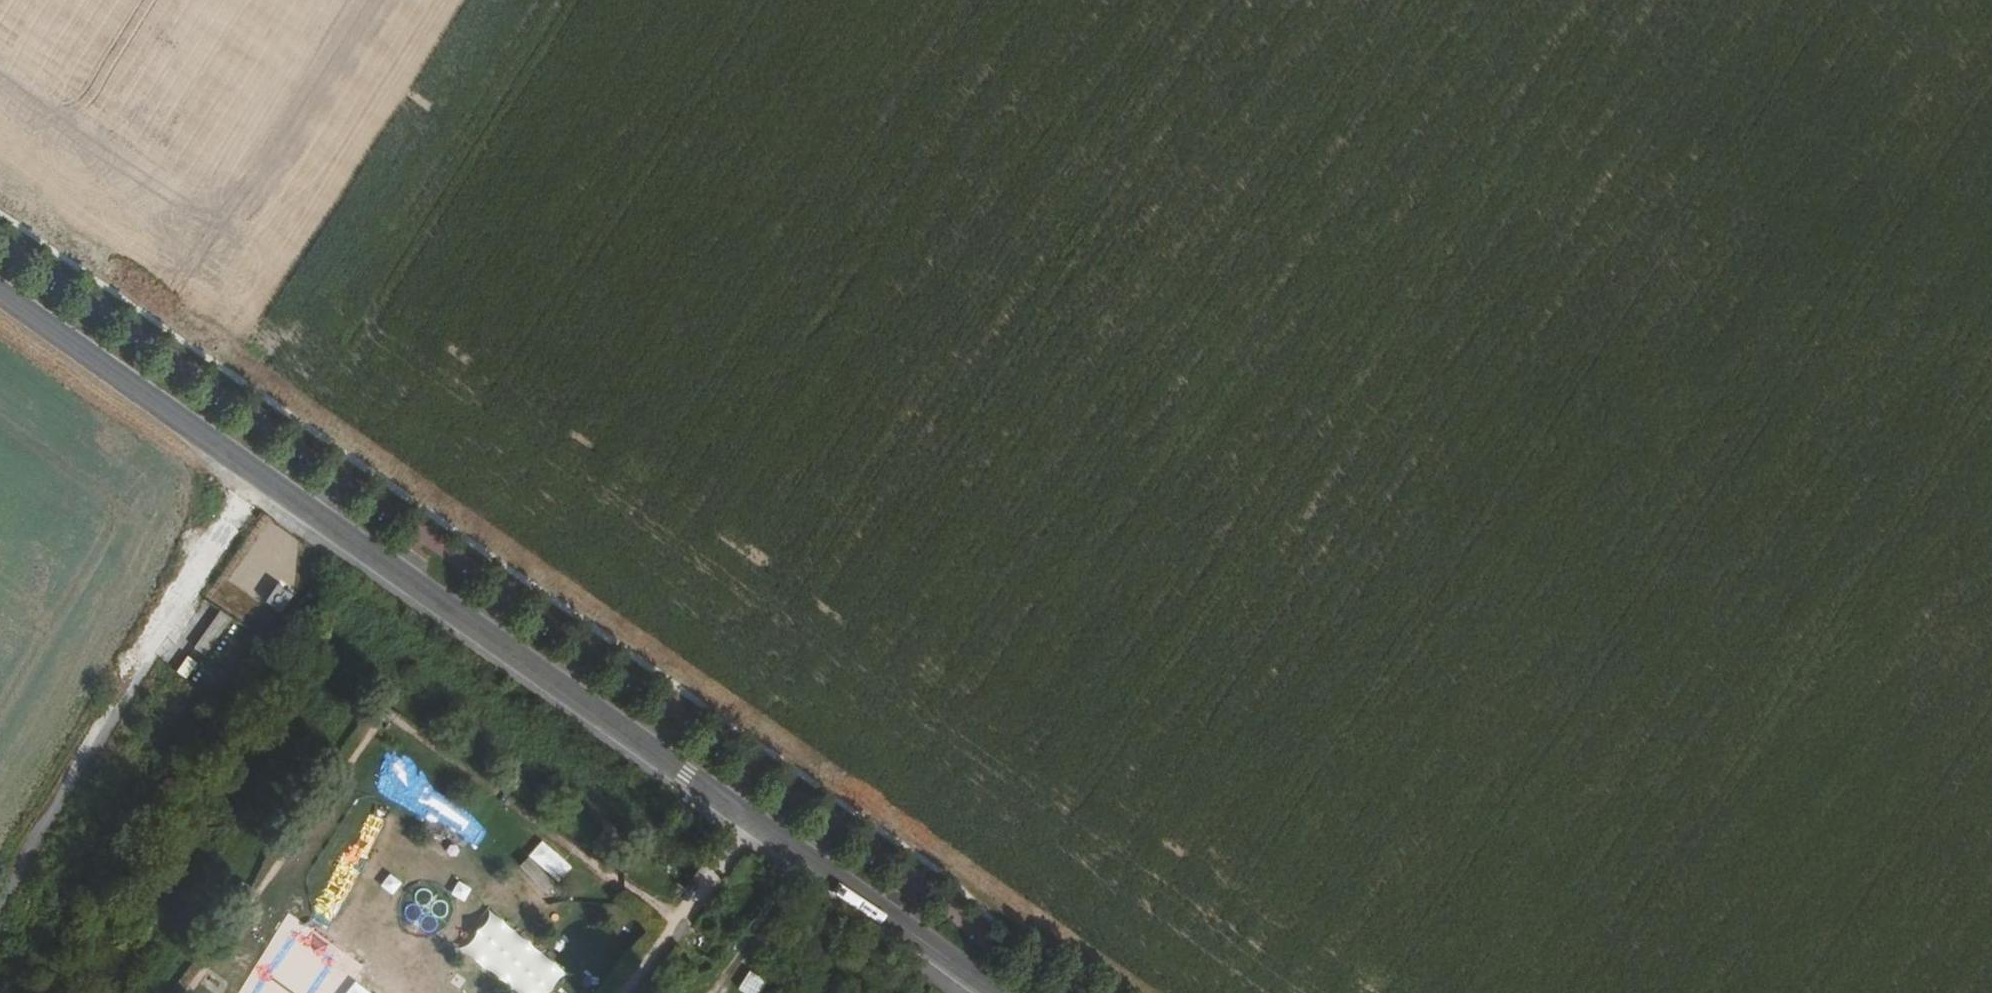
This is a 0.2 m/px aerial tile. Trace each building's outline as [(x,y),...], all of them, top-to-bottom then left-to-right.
[(278,588),(268,603),(282,613),(292,598),(278,588)] [(205,655),(231,617),(220,610),(194,648),(205,655)] [(197,662),(188,656),(177,672),(186,679),(197,662)] [(284,992),(361,992),(306,959),(284,992)] [(765,978),(746,971),(738,991),(742,992),(759,992),(765,978)]
